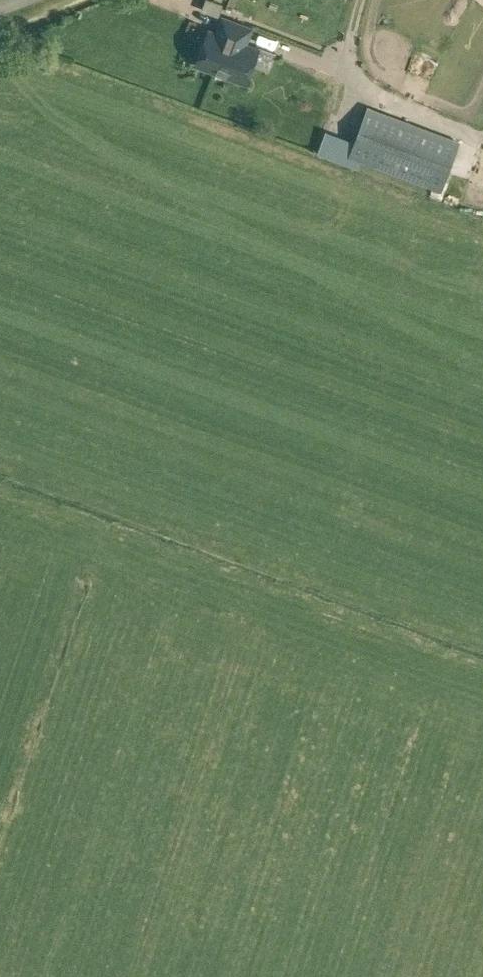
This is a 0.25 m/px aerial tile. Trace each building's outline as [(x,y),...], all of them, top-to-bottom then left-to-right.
[(208,29),(195,63),(245,82),(258,48),(244,43),(250,27),(224,17),(217,33),(208,29)] [(349,155),(441,189),(459,142),(368,107),(349,155)]
